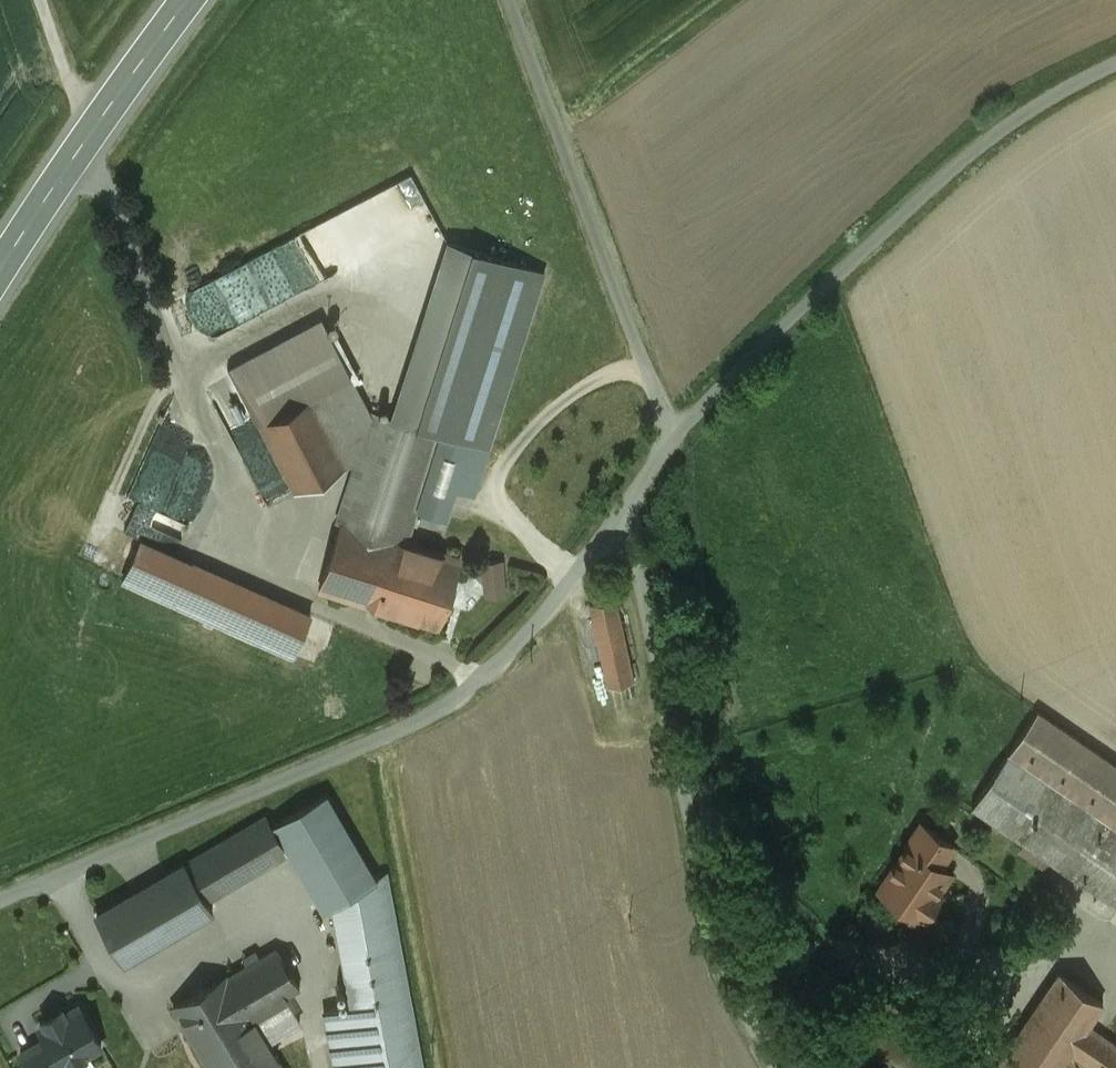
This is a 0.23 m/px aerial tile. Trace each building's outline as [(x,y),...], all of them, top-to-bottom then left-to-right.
[(421,178),(189,282),(206,319),(227,310),(229,314),(440,219),(421,178)] [(449,242),(392,417),(440,432),(488,447),(544,272),(449,242)] [(321,316),(226,366),(256,422),(257,423),(257,422),(256,422),(349,373),(350,373),(331,338),(321,316)] [(392,417),(372,410),(371,414),(349,373),(257,422),(257,423),(292,489),(351,458),(355,461),(336,520),(339,521),(406,540),(417,505),(440,432),(392,417)] [(488,447),(440,432),(417,505),(446,515),(455,485),(474,491),(488,447)] [(406,540),(339,521),(318,585),(439,624),(460,558),(406,540)] [(309,612),(140,538),(122,578),(292,653),(309,612)] [(500,560),(482,561),(484,583),(502,581),(500,560)] [(614,597),(588,603),(607,685),(633,679),(614,597)] [(1035,711),(1006,754),(1115,830),(1115,766),(1035,711)] [(1006,754),(970,806),(1115,906),(1115,830),(1006,754)] [(325,795),(272,826),(266,816),(185,863),(205,897),(290,849),(323,907),(334,901),(374,878),(325,795)] [(952,846),(919,823),(905,844),(906,845),(907,844),(938,865),(952,846)] [(938,865),(907,844),(906,845),(890,869),(897,874),(885,892),(916,914),(917,912),(923,916),(935,897),(930,893),(945,870),(938,865)] [(185,863),(96,914),(123,961),(212,909),(205,897),(185,863)] [(374,878),(334,901),(339,924),(336,924),(338,936),(391,927),(387,907),(381,874),(379,875),(374,878)] [(338,936),(351,1002),(323,1007),(331,1049),(358,1044),(363,1067),(423,1067),(393,906),(387,907),(391,927),(338,936)] [(276,947),(227,975),(250,1014),(284,995),(288,993),(299,987),(276,947)] [(997,1059),(1010,1067),(1055,1067),(1068,1050),(1093,1067),(1115,1067),(1115,1044),(1086,1023),(1101,1001),(1057,971),(997,1059)] [(173,1006),(211,1067),(283,1067),(266,1040),(250,1014),(227,975),(226,975),(173,1006)] [(284,995),(250,1014),(266,1040),(299,1021),(284,995)] [(66,1065),(101,1045),(79,1006),(65,1014),(62,1009),(43,1020),(46,1025),(41,1029),(46,1038),(63,1067),(66,1065)] [(66,1065),(63,1067),(46,1038),(21,1053),(30,1067),(66,1067),(67,1067),(66,1065)] [(331,1049),(334,1067),(363,1067),(358,1044),(331,1049)]
